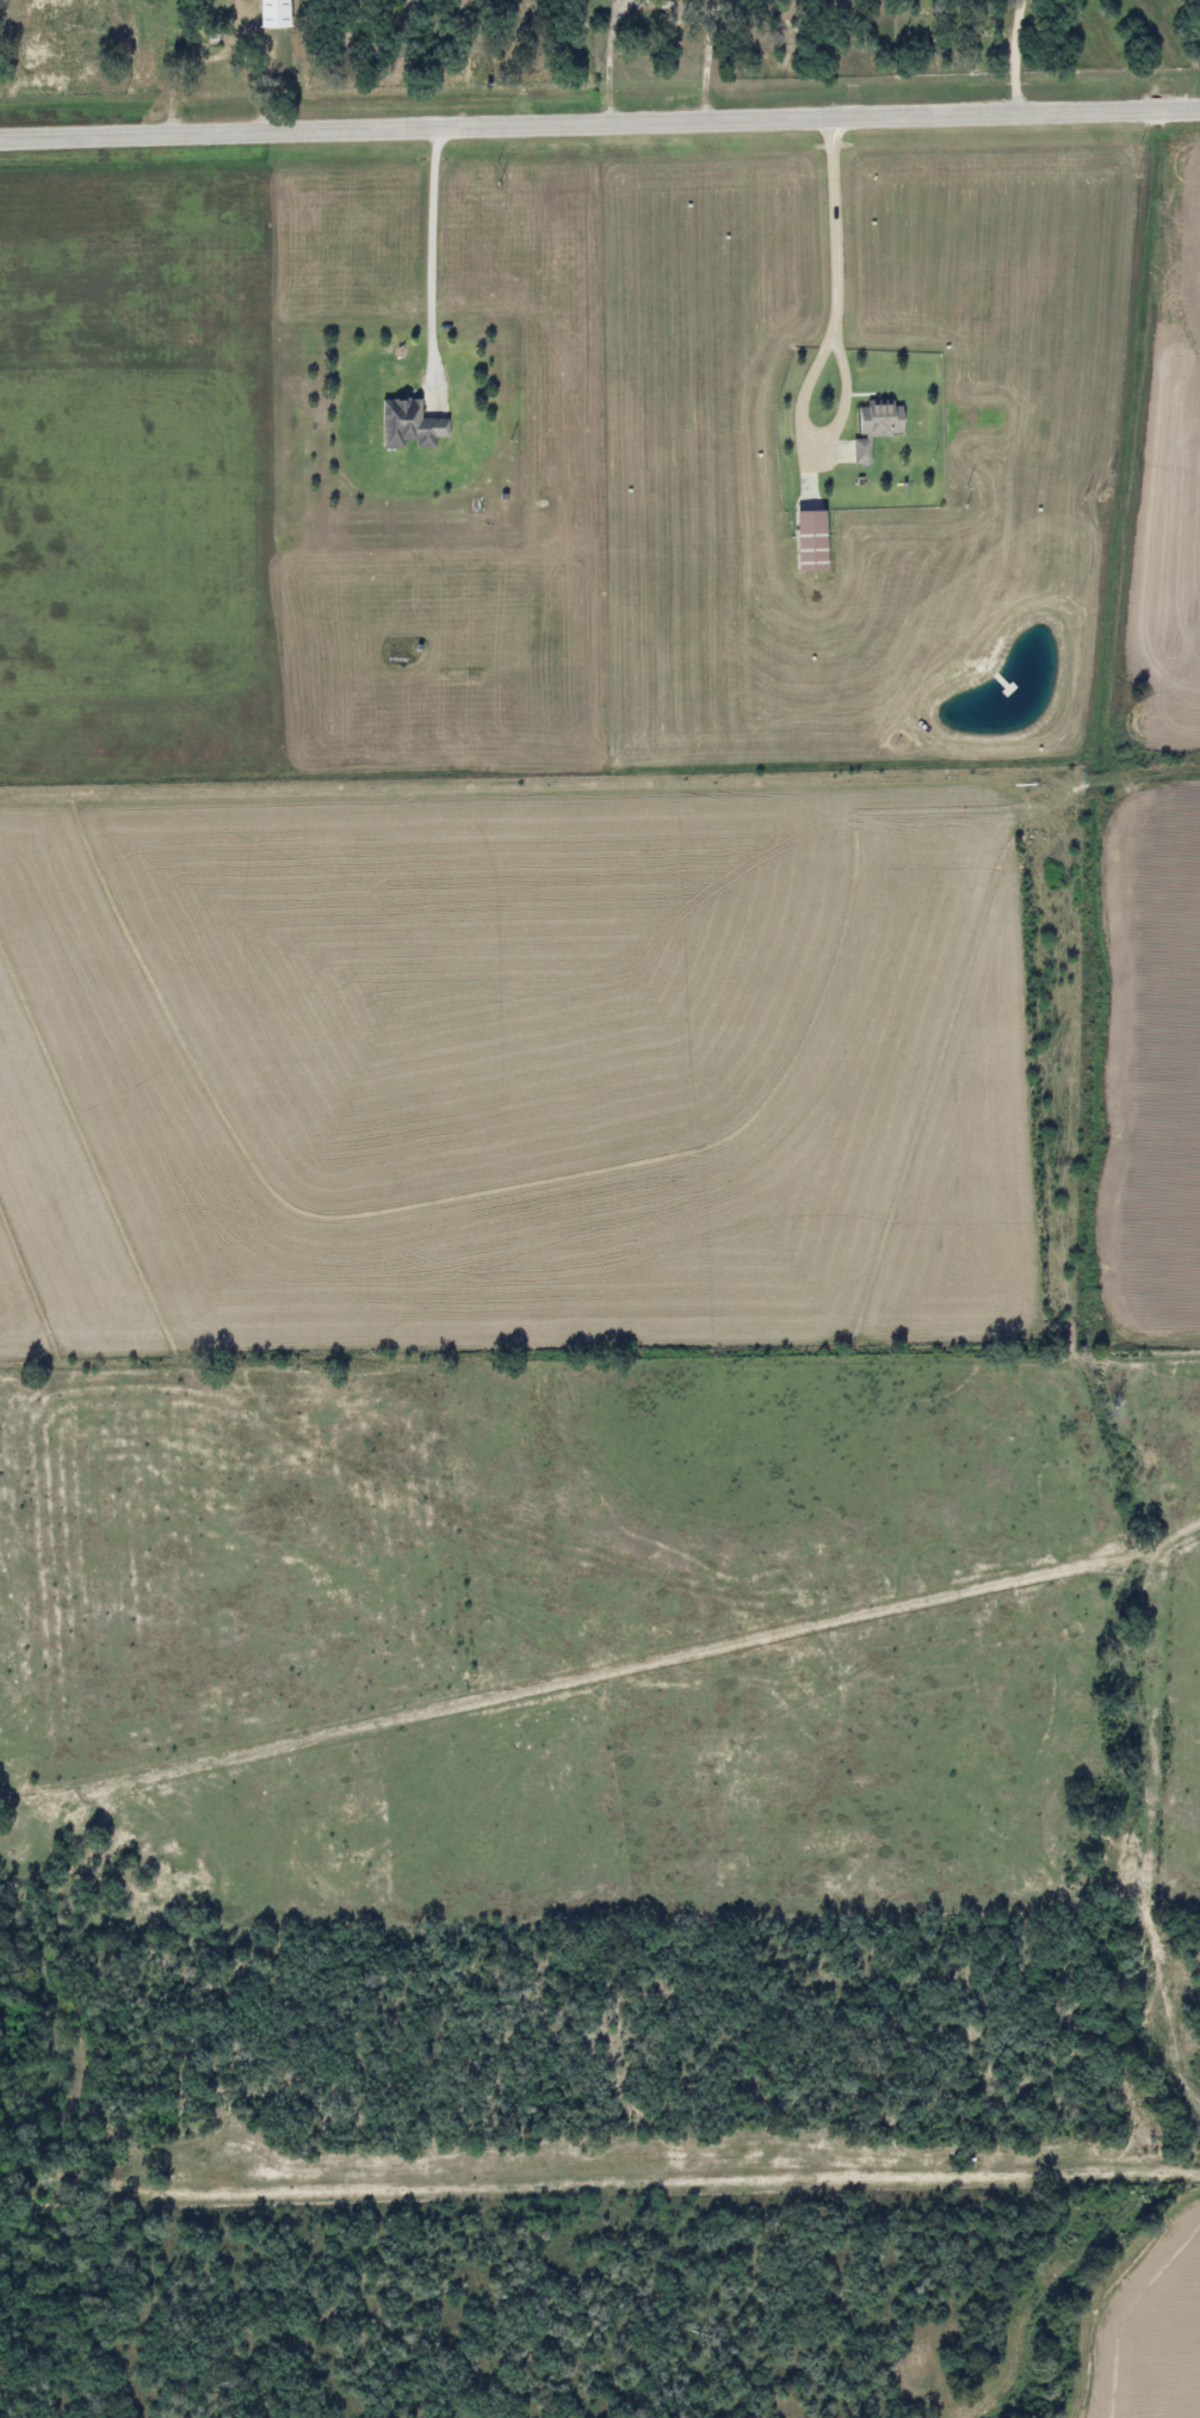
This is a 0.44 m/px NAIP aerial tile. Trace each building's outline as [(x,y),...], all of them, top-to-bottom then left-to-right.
[(285,30),(285,0),(255,0),(255,30),(285,30)] [(417,400),(378,400),(378,449),(401,449),(401,442),(412,442),(412,449),(433,449),(433,438),(444,438),(445,419),(417,419),(417,400)] [(868,465),(868,437),(899,436),(898,404),(856,404),(857,439),(849,440),(850,465),(868,465)]
